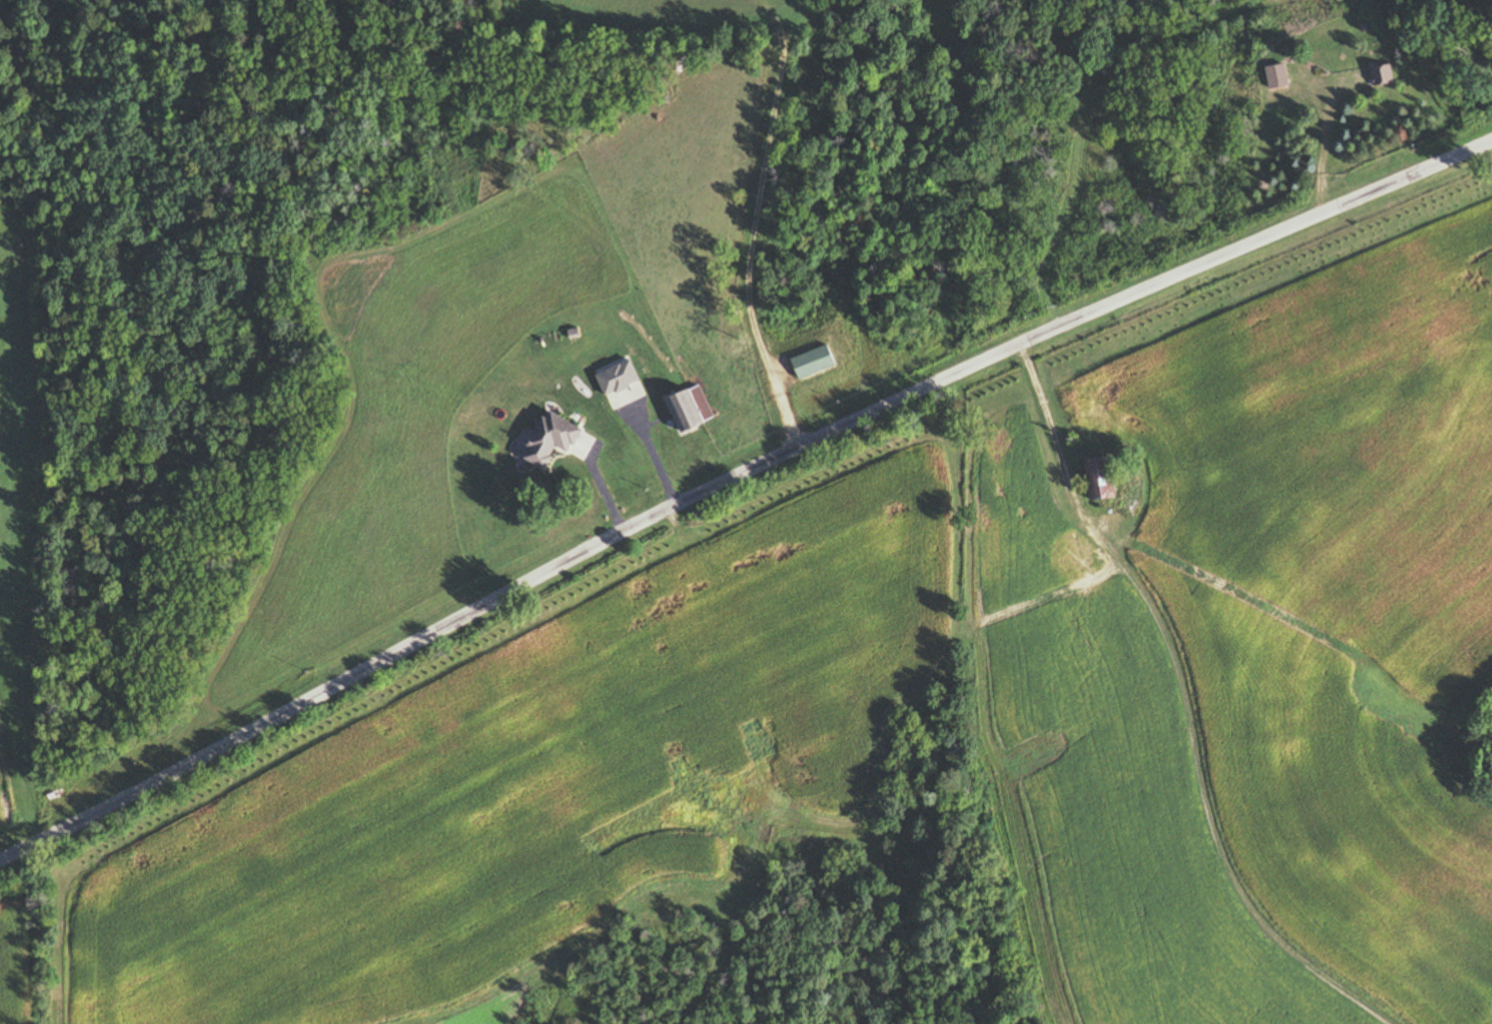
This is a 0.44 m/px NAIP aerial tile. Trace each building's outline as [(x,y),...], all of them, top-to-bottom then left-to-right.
[(793,359),(800,381),(840,369),(834,347),(793,359)] [(687,437),(712,427),(698,392),(673,401),(687,437)] [(549,472),(559,450),(573,456),(585,429),(553,415),(551,421),(544,418),(525,461),(549,472)] [(1096,504),(1120,503),(1117,460),(1093,462),(1096,504)]
